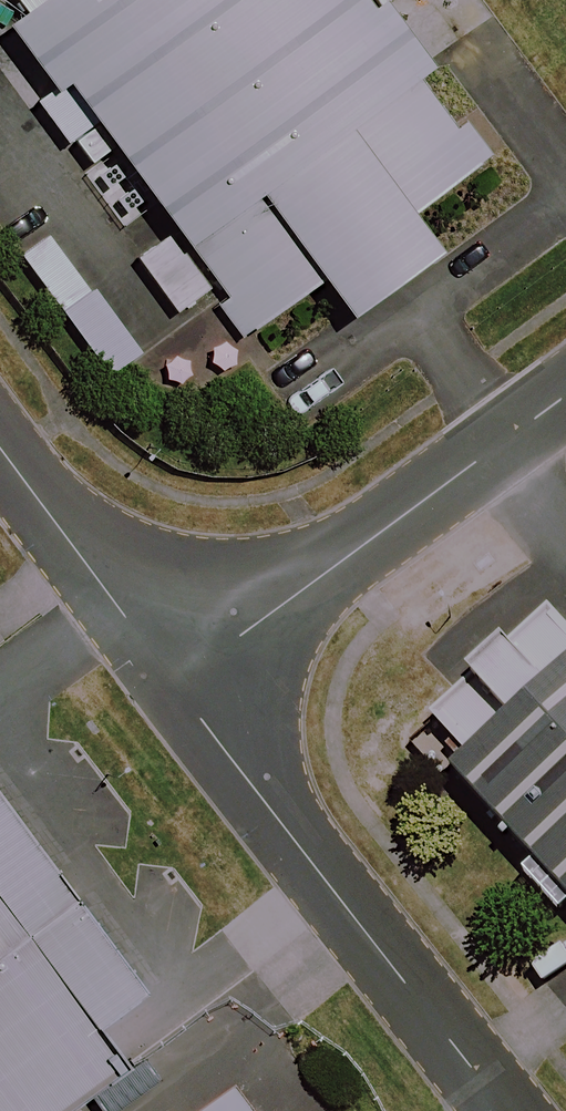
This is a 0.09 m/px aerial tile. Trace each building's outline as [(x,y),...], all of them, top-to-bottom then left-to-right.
[(363,0),(70,0),(19,38),(252,344),(315,297),(350,344),(440,275),(405,229),(489,165),(363,0)] [(474,788),(565,885),(565,702),(474,788)] [(0,864),(0,1110),(51,1110),(137,1047),(0,864)] [(208,1095),(187,1110),(220,1110),(208,1095)]
